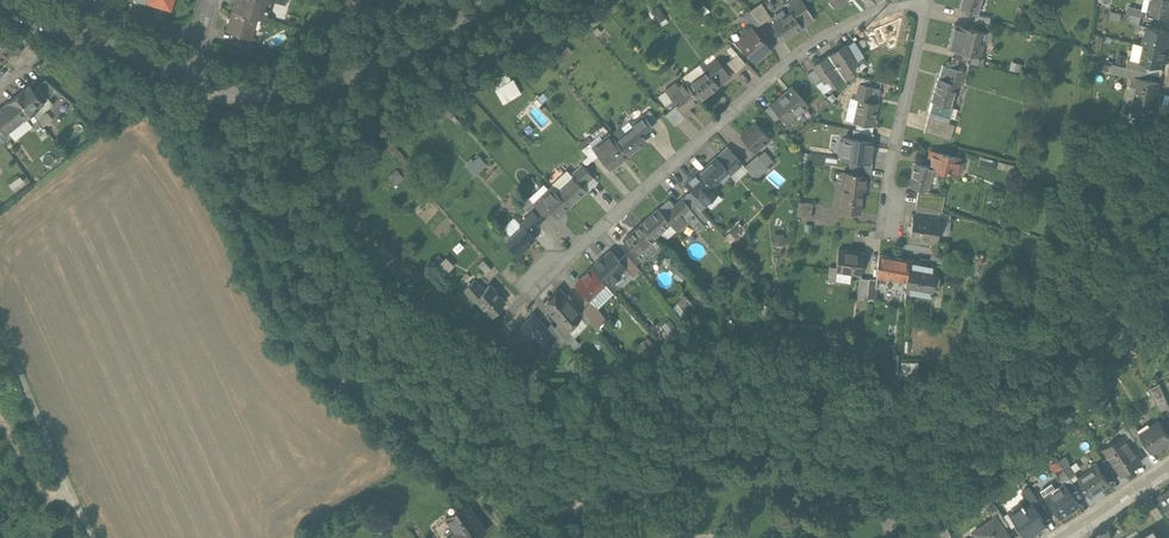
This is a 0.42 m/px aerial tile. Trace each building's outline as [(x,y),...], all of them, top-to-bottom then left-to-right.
[(149,3),(170,9),(173,0),(149,0),(149,3)] [(233,12),(256,18),(264,20),(266,13),(268,14),(269,11),(268,11),(271,3),(271,2),(263,0),(236,0),(233,12)] [(838,8),(847,0),(831,0),(838,8)] [(977,16),(982,0),(962,0),(959,11),(977,16)] [(1153,2),(1151,2),(1149,14),(1168,17),(1168,0),(1153,0),(1153,2)] [(772,24),(782,40),(813,19),(802,2),(789,10),(790,12),(772,24)] [(771,17),(763,6),(761,4),(748,13),(759,25),(771,17)] [(656,26),(665,22),(658,6),(649,10),(656,26)] [(1144,13),(1130,10),(1129,16),(1142,19),(1144,13)] [(748,13),(747,11),(741,17),(752,29),(753,29),(754,30),(759,25),(748,13)] [(256,18),(233,12),(227,31),(240,35),(250,38),(256,18)] [(97,20),(90,17),(87,23),(95,26),(97,20)] [(990,25),(975,22),(974,29),(989,32),(990,25)] [(974,29),(956,25),(950,49),(982,56),(984,44),(981,43),(983,33),(988,34),(989,32),(974,29)] [(1168,32),(1148,28),(1146,38),(1145,38),(1143,45),(1165,50),(1168,32)] [(737,43),(756,64),(772,50),(754,30),(753,29),(752,29),(737,43)] [(250,38),(240,35),(237,44),(252,46),(254,39),(250,38)] [(11,51),(7,47),(0,41),(0,64),(11,51)] [(23,52),(12,42),(7,47),(11,51),(18,58),(23,52)] [(854,43),(846,48),(844,46),(829,56),(830,58),(844,79),(854,73),(849,65),(863,56),(854,43)] [(252,46),(237,44),(235,51),(248,57),(252,46)] [(1165,50),(1143,45),(1140,62),(1162,67),(1163,66),(1162,65),(1165,50)] [(568,48),(556,58),(561,63),(573,53),(568,48)] [(829,56),(813,66),(816,70),(818,73),(823,82),(829,79),(834,86),(844,79),(830,58),(829,56)] [(958,59),(952,58),(950,67),(955,69),(958,59)] [(706,73),(688,86),(699,101),(729,79),(717,61),(704,71),(706,73)] [(942,65),(929,113),(950,118),(953,108),(950,108),(956,86),(959,86),(963,71),(955,69),(950,67),(942,65)] [(818,73),(816,70),(807,75),(817,86),(823,82),(818,73)] [(1146,72),(1133,70),(1131,77),(1136,78),(1144,80),(1146,72)] [(1154,101),(1158,83),(1144,80),(1136,78),(1134,88),(1137,88),(1136,97),(1154,101)] [(514,81),(496,90),(503,103),(520,94),(514,81)] [(688,86),(686,82),(679,88),(676,83),(666,91),(675,103),(674,103),(676,106),(682,114),(683,113),(700,101),(699,101),(688,86)] [(33,90),(30,85),(17,96),(31,112),(43,103),(39,98),(44,94),(38,86),(33,90)] [(881,90),(860,86),(856,100),(859,101),(854,122),(857,123),(872,126),(881,90)] [(780,117),(787,124),(807,106),(791,88),(771,107),(780,117)] [(0,109),(0,122),(7,131),(31,112),(17,96),(0,109)] [(676,106),(665,116),(674,127),(687,118),(683,113),(682,114),(676,106)] [(59,113),(54,107),(38,121),(43,127),(59,113)] [(771,107),(765,111),(775,122),(780,117),(771,107)] [(657,122),(649,112),(643,116),(652,127),(657,122)] [(611,135),(628,156),(645,142),(641,136),(652,127),(643,116),(632,126),(633,128),(624,135),(619,129),(611,135)] [(955,125),(928,118),(924,133),(950,140),(955,125)] [(37,121),(32,125),(36,129),(40,126),(37,121)] [(872,126),(857,123),(856,131),(872,135),(873,127),(872,126)] [(755,154),(770,140),(755,124),(740,137),(755,154)] [(856,131),(853,130),(852,139),(872,142),(873,135),(872,135),(856,131)] [(610,134),(593,148),(592,149),(598,156),(610,170),(628,156),(611,135),(610,134)] [(844,142),(840,142),(838,155),(842,155),(841,159),(870,163),(872,142),(852,139),(844,138),(844,142)] [(593,148),(590,144),(582,150),(592,162),(598,156),(592,149),(593,148)] [(931,160),(929,167),(933,168),(956,174),(957,171),(962,173),(964,162),(960,161),(960,158),(930,151),(928,160),(931,160)] [(476,156),(474,154),(466,161),(478,173),(490,161),(481,152),(476,156)] [(741,164),(733,154),(722,164),(729,172),(729,173),(730,174),(741,164)] [(978,157),(977,163),(990,165),(991,159),(978,157)] [(700,173),(712,187),(729,173),(729,172),(722,164),(717,158),(700,173)] [(388,185),(405,170),(398,162),(381,176),(388,185)] [(909,186),(927,190),(933,168),(929,167),(914,164),(909,186)] [(568,172),(551,187),(569,206),(569,207),(586,192),(583,188),(588,184),(576,171),(571,176),(568,172)] [(712,187),(700,173),(698,171),(685,183),(692,191),(705,205),(718,194),(712,187)] [(867,177),(842,174),(840,189),(843,189),(840,212),(859,214),(862,190),(866,187),(867,177)] [(569,206),(551,187),(539,197),(552,211),(557,217),(569,206)] [(705,205),(692,191),(687,196),(701,212),(707,207),(705,205)] [(944,195),(918,191),(916,205),(931,208),(941,211),(944,195)] [(709,221),(701,212),(687,196),(686,195),(681,200),(703,225),(709,221)] [(530,213),(525,217),(534,227),(552,211),(539,197),(533,203),(527,196),(520,202),(530,213)] [(674,206),(669,201),(658,210),(670,224),(670,225),(676,232),(690,221),(699,232),(705,227),(703,225),(681,200),(674,206)] [(812,205),(799,204),(797,218),(811,219),(812,205)] [(658,210),(641,225),(653,239),(670,225),(670,224),(658,210)] [(913,214),(910,239),(937,242),(940,218),(913,214)] [(520,222),(522,224),(505,238),(518,252),(535,237),(529,231),(534,227),(525,217),(520,222)] [(653,239),(641,225),(623,241),(632,251),(637,257),(637,256),(655,241),(653,239)] [(838,250),(836,271),(862,274),(864,253),(838,250)] [(642,261),(637,256),(637,257),(632,251),(627,255),(636,266),(642,261)] [(610,252),(592,268),(605,282),(606,284),(612,279),(613,281),(621,274),(619,273),(625,268),(619,261),(610,252)] [(619,261),(625,268),(633,277),(640,271),(626,255),(619,261)] [(909,260),(879,256),(876,278),(875,285),(876,285),(905,289),(909,260)] [(919,261),(909,260),(905,289),(931,292),(932,284),(937,284),(938,272),(934,272),(935,263),(929,262),(930,259),(920,258),(919,261)] [(592,268),(574,284),(587,298),(589,297),(605,282),(592,268)] [(474,273),(464,282),(473,293),(476,292),(475,291),(483,284),(474,273)] [(876,278),(868,278),(866,294),(875,295),(876,285),(875,285),(876,278)] [(504,296),(489,279),(483,284),(475,291),(476,292),(490,308),(504,296)] [(591,299),(597,306),(613,292),(606,284),(605,282),(589,297),(591,299)] [(580,312),(559,288),(558,289),(557,289),(553,292),(553,294),(546,300),(546,302),(559,316),(566,324),(566,323),(570,320),(573,320),(580,314),(580,312)] [(696,305),(686,294),(679,301),(689,312),(696,305)] [(591,299),(582,307),(596,323),(605,315),(597,306),(591,299)] [(533,309),(505,333),(518,347),(534,333),(542,341),(553,332),(553,331),(545,322),(533,309)] [(573,331),(566,323),(566,324),(559,316),(554,321),(565,334),(567,336),(573,331)] [(554,321),(550,318),(545,322),(553,331),(553,332),(559,339),(565,334),(554,321)] [(1146,389),(1158,412),(1167,407),(1156,384),(1146,389)] [(1139,434),(1145,443),(1152,454),(1168,443),(1168,435),(1167,432),(1159,420),(1139,433),(1139,434)] [(1132,422),(1125,426),(1140,447),(1145,443),(1139,434),(1139,433),(1132,422)] [(1141,462),(1123,435),(1103,449),(1121,475),(1130,468),(1131,469),(1141,462)] [(1109,483),(1098,466),(1078,480),(1090,497),(1091,497),(1090,496),(1099,490),(1110,483),(1109,483)] [(1077,490),(1073,486),(1062,469),(1056,473),(1064,485),(1064,484),(1071,494),(1077,490)] [(1071,494),(1064,484),(1064,485),(1056,490),(1052,484),(1041,492),(1045,498),(1044,498),(1058,519),(1078,505),(1071,494)] [(1040,504),(1029,488),(1022,492),(1028,501),(1029,500),(1034,508),(1040,504)] [(1159,496),(1168,512),(1168,490),(1159,496)] [(1009,513),(1017,525),(1026,537),(1028,537),(1038,531),(1042,533),(1046,530),(1046,526),(1034,508),(1029,500),(1028,501),(1009,513)] [(458,537),(475,537),(485,531),(465,503),(444,518),(458,537)] [(1003,517),(995,506),(987,511),(992,519),(994,517),(1002,529),(1008,525),(1003,517)] [(1017,525),(1009,513),(1003,517),(1008,525),(1011,529),(1017,525)] [(972,533),(973,535),(969,537),(1008,537),(1002,529),(994,517),(992,519),(972,533)] [(937,529),(932,531),(934,537),(941,537),(937,529)]
